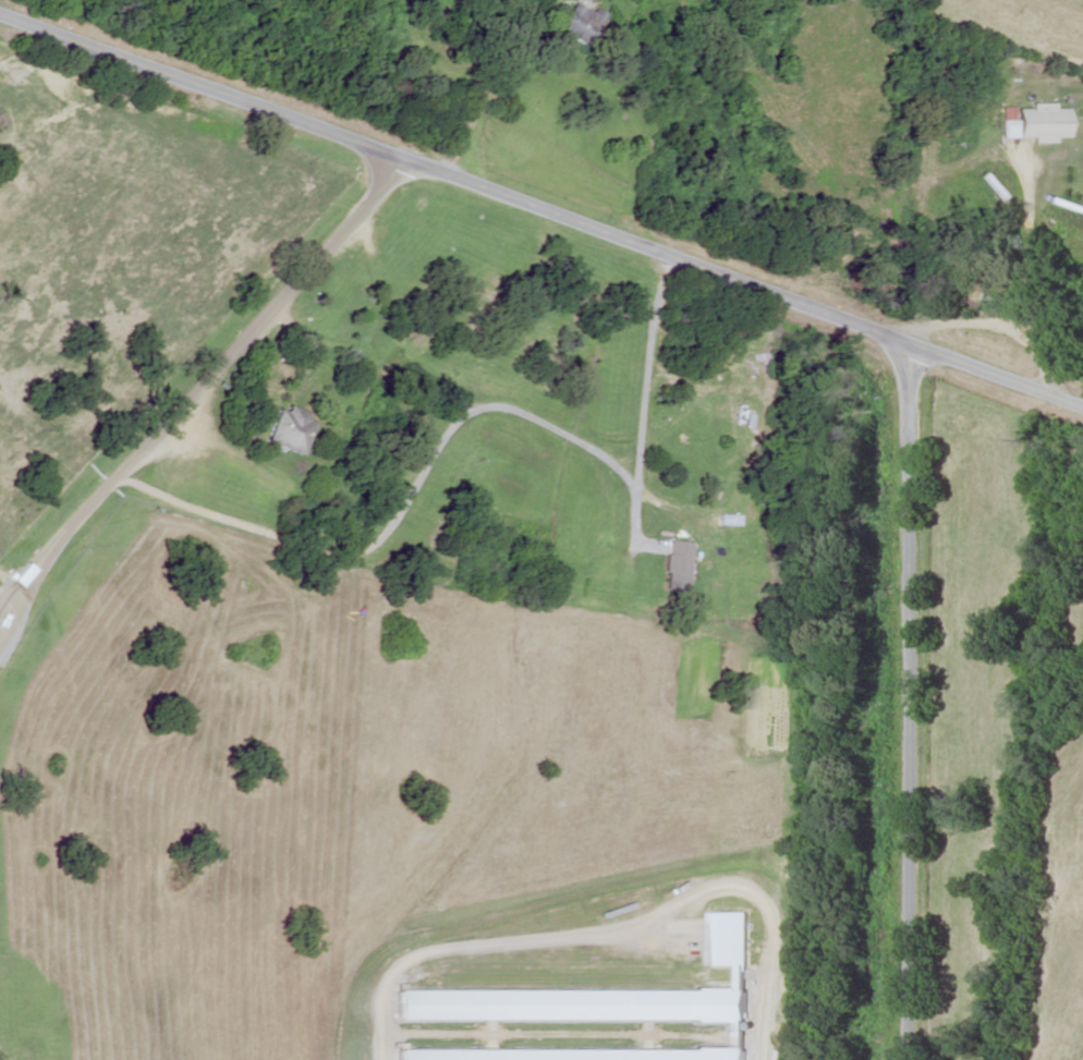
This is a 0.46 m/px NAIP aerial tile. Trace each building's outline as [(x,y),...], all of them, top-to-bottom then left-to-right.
[(582,47),(598,19),(570,2),(554,30),(582,47)] [(1032,140),(1067,140),(1067,110),(1053,110),(1053,104),(1031,105),(1032,110),(1018,110),(1018,138),(1032,138),(1032,140)] [(276,403),(263,443),(298,454),(311,413),(276,403)] [(689,541),(666,540),(662,586),(686,588),(689,541)] [(746,912),(707,912),(707,965),(736,966),(736,990),(397,989),(397,1020),(736,1021),(736,1050),(396,1049),(396,1059),(746,1059),(746,912)]
